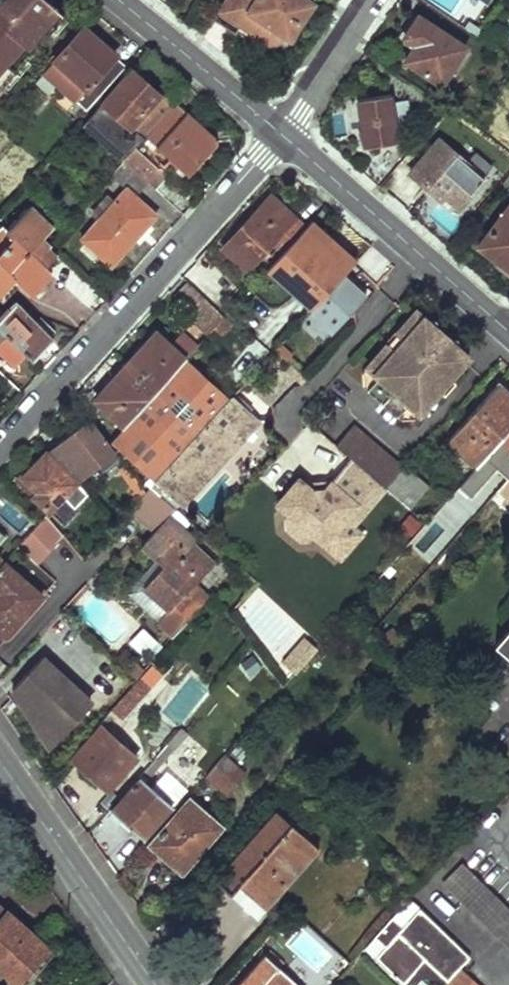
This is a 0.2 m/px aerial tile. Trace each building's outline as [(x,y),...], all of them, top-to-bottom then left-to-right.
[(44,0),(0,0),(0,88),(64,18),(44,0)] [(220,10),(240,24),(238,28),(252,38),(255,33),(267,41),(270,42),(274,43),(278,42),(279,41),(280,39),(283,35),(289,39),(313,1),(311,0),(227,0),(220,10)] [(419,15),(404,36),(415,45),(404,59),(440,86),(453,68),(469,81),(483,62),(419,15)] [(115,57),(83,28),(55,61),(67,71),(56,84),(84,110),(123,66),(114,58),(115,57)] [(67,71),(55,61),(44,73),(56,84),(67,71)] [(171,108),(131,71),(87,120),(128,156),(139,144),(145,137),(171,108)] [(390,95),(357,99),(362,147),(396,143),(390,95)] [(187,114),(175,104),(171,108),(145,137),(189,175),(216,145),(215,135),(189,112),(187,114)] [(438,139),(409,173),(432,192),(434,189),(457,210),(484,179),(438,139)] [(169,173),(139,144),(128,156),(124,161),(150,185),(154,189),(169,173)] [(393,144),(375,164),(385,173),(403,153),(393,144)] [(150,185),(124,161),(112,174),(127,187),(108,209),(104,205),(95,214),(99,219),(81,239),(110,266),(156,216),(138,198),(150,185)] [(500,189),(508,196),(508,178),(500,189)] [(269,197),(222,250),(247,271),(272,242),(281,250),(303,227),(269,197)] [(2,282),(8,287),(18,279),(29,289),(47,270),(45,267),(58,254),(53,249),(55,247),(46,237),(55,225),(32,204),(9,229),(5,226),(0,231),(0,285),(2,282)] [(477,247),(508,271),(508,205),(477,247)] [(287,254),(249,295),(265,310),(289,284),(280,276),(294,261),(287,254)] [(66,265),(55,277),(84,303),(94,291),(66,265)] [(189,286),(177,299),(191,313),(191,318),(208,333),(216,324),(223,317),(189,286)] [(0,321),(0,328),(7,334),(26,353),(31,357),(54,332),(41,320),(37,324),(16,304),(0,321)] [(417,415),(465,359),(464,352),(419,313),(412,314),(364,369),(375,379),(367,389),(397,416),(406,405),(417,415)] [(197,345),(183,332),(170,346),(184,360),(197,345)] [(155,333),(124,366),(155,393),(184,360),(170,346),(155,333)] [(7,334),(0,342),(0,351),(14,365),(26,353),(7,334)] [(125,426),(112,441),(153,480),(225,400),(184,360),(155,393),(125,426)] [(124,366),(94,398),(125,426),(155,393),(124,366)] [(362,385),(367,389),(375,379),(364,369),(361,372),(362,385)] [(448,439),(477,466),(479,464),(508,429),(508,393),(498,383),(448,439)] [(155,483),(181,507),(237,445),(255,425),(259,421),(232,398),(155,483)] [(406,405),(397,416),(402,420),(414,418),(417,415),(406,405)] [(85,421),(46,453),(77,483),(96,467),(99,471),(114,460),(85,421)] [(261,430),(255,425),(237,445),(248,456),(261,441),(261,430)] [(385,487),(402,467),(352,425),(335,445),(350,458),(331,480),(325,487),(312,488),(306,483),(300,477),(277,504),(289,515),(287,518),(287,528),(301,539),(315,535),(323,526),(332,534),(345,519),(353,526),(386,488),(385,487)] [(479,464),(493,477),(502,467),(496,462),(508,448),(508,429),(479,464)] [(44,452),(15,481),(47,512),(64,527),(79,512),(76,508),(89,494),(77,483),(46,453),(44,452)] [(123,464),(117,468),(140,499),(145,493),(123,464)] [(402,467),(385,487),(386,488),(410,509),(427,488),(403,466),(402,467)] [(494,494),(505,504),(508,500),(508,479),(508,478),(494,494)] [(306,483),(312,488),(325,487),(331,480),(306,483)] [(175,509),(151,487),(145,493),(140,499),(130,509),(155,531),(168,517),(169,517),(175,509)] [(45,514),(16,546),(38,565),(64,535),(45,514)] [(190,589),(200,578),(215,564),(194,544),(197,541),(169,517),(168,517),(155,531),(142,545),(163,564),(147,582),(147,585),(148,586),(149,589),(150,590),(169,607),(160,618),(176,632),(201,605),(193,598),(196,594),(190,589)] [(353,526),(345,519),(332,534),(342,541),(354,527),(353,526)] [(332,534),(323,526),(315,535),(324,543),(332,534)] [(0,562),(0,635),(2,635),(6,634),(39,596),(1,561),(0,562)] [(145,650),(156,636),(142,625),(131,640),(145,650)] [(496,646),(508,656),(508,631),(496,646)] [(318,648),(306,638),(293,652),(305,663),(318,648)] [(253,652),(238,666),(250,682),(263,667),(253,652)] [(305,663),(293,652),(286,661),(297,672),(305,663)] [(62,684),(37,662),(8,694),(31,715),(26,721),(50,750),(85,711),(60,687),(62,684)] [(152,663),(111,708),(122,717),(145,692),(154,700),(171,680),(152,663)] [(88,708),(62,684),(60,687),(85,711),(88,708)] [(100,725),(72,757),(108,789),(136,757),(102,726),(109,720),(104,716),(98,723),(100,725)] [(141,776),(111,809),(141,838),(172,804),(146,780),(187,733),(181,728),(139,774),(141,776)] [(212,744),(198,761),(209,772),(224,755),(212,744)] [(209,772),(207,774),(229,794),(248,773),(225,753),(224,755),(209,772)] [(174,796),(191,786),(178,762),(161,772),(174,796)] [(190,793),(147,841),(159,852),(170,840),(190,858),(219,824),(190,799),(193,795),(190,793)] [(274,808),(213,878),(228,892),(237,882),(265,906),(317,846),(274,808)] [(170,840),(159,852),(180,870),(190,858),(170,840)] [(440,885),(508,949),(508,912),(458,865),(440,885)] [(265,906),(237,882),(228,892),(257,916),(265,906)] [(17,982),(49,944),(0,903),(0,968),(17,982)] [(400,926),(390,916),(375,932),(386,943),(376,955),(391,969),(390,970),(395,975),(396,974),(403,980),(425,957),(448,978),(469,955),(418,907),(400,926)] [(235,984),(299,984),(264,953),(235,984)] [(460,967),(443,984),(464,984),(471,978),(460,967)]
